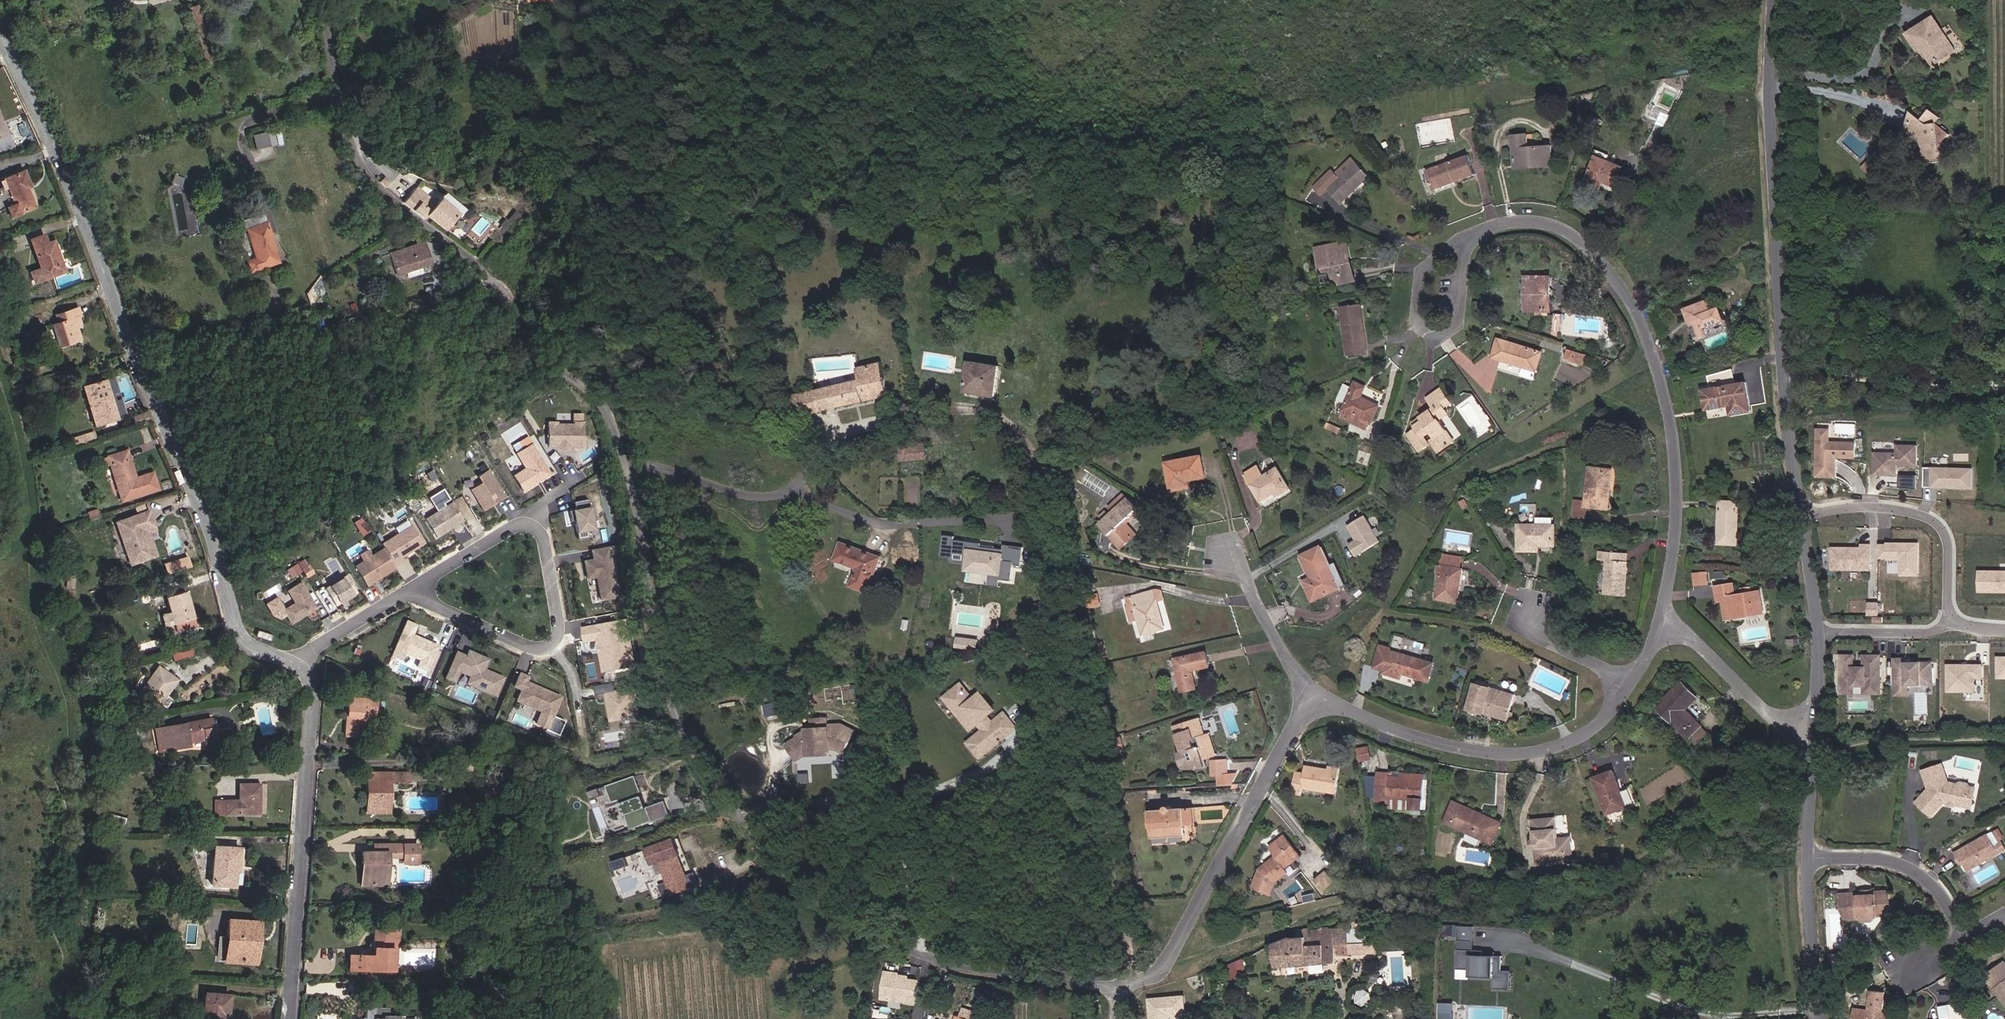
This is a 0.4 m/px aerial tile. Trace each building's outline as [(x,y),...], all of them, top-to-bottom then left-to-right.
[(1910,0),(1900,0),(1900,8),(1910,8),(1910,0)] [(1925,47),(1937,65),(1956,53),(1933,17),(1906,35),(1916,52),(1920,50),(1925,47)] [(1933,67),(1937,65),(1925,47),(1920,50),(1933,67)] [(1938,125),(1943,120),(1931,111),(1923,121),(1915,116),(1908,137),(1923,140),(1926,164),(1941,162),(1938,125)] [(274,130),(253,135),(257,148),(277,143),(274,130)] [(1534,167),(1534,169),(1557,168),(1557,148),(1531,148),(1531,135),(1513,136),(1515,167),(1534,167)] [(1469,157),(1426,171),(1433,191),(1476,176),(1469,157)] [(1584,189),(1596,194),(1601,183),(1604,184),(1614,187),(1622,167),(1596,159),(1584,189)] [(1336,185),(1356,165),(1352,162),(1333,181),(1336,185)] [(1369,180),(1356,165),(1336,185),(1333,181),(1328,176),(1311,193),(1319,201),(1329,193),(1342,206),(1369,180)] [(12,204),(5,207),(4,208),(7,217),(9,216),(31,207),(23,188),(28,185),(22,171),(3,178),(12,204)] [(381,183),(386,187),(390,181),(385,177),(381,183)] [(1601,183),(1596,194),(1600,195),(1604,184),(1601,183)] [(406,203),(426,219),(428,216),(437,203),(418,187),(406,203)] [(443,194),(437,203),(428,216),(448,229),(463,208),(443,194)] [(267,224),(246,230),(256,257),(250,259),(253,270),(281,262),(267,224)] [(28,274),(32,284),(61,273),(50,245),(45,247),(42,238),(27,243),(30,252),(32,251),(39,270),(28,274)] [(1338,285),(1353,283),(1348,257),(1353,256),(1351,242),(1318,247),(1320,262),(1332,260),(1338,285)] [(410,270),(424,266),(434,263),(427,243),(391,252),(398,274),(410,270)] [(1359,282),(1353,256),(1348,257),(1353,283),(1359,282)] [(426,275),(424,266),(410,270),(412,278),(426,275)] [(310,275),(304,291),(313,294),(320,278),(310,275)] [(1552,283),(1534,282),(1534,313),(1551,313),(1552,283)] [(1364,326),(1362,305),(1344,307),(1351,357),(1373,354),(1370,325),(1364,326)] [(1364,326),(1370,325),(1367,305),(1362,305),(1364,326)] [(79,316),(75,306),(47,317),(58,346),(75,340),(71,328),(76,326),(74,319),(79,316)] [(1719,316),(1715,307),(1690,315),(1700,346),(1711,342),(1709,334),(1730,328),(1727,314),(1719,316)] [(1563,315),(1554,314),(1553,339),(1561,340),(1563,315)] [(1499,341),(1495,360),(1525,368),(1522,377),(1536,381),(1544,354),(1499,341)] [(1568,351),(1566,361),(1585,367),(1588,357),(1568,351)] [(966,390),(996,396),(1000,366),(969,361),(966,390)] [(862,380),(820,389),(824,409),(889,395),(883,362),(882,362),(859,367),(862,380)] [(109,377),(100,380),(112,416),(120,413),(109,377)] [(112,416),(100,380),(84,385),(95,421),(112,416)] [(1355,413),(1373,422),(1381,406),(1363,397),(1368,386),(1359,382),(1356,388),(1348,384),(1341,399),(1348,404),(1341,417),(1350,421),(1355,413)] [(89,423),(95,421),(84,385),(78,387),(89,423)] [(1703,394),(1706,415),(1731,411),(1732,420),(1753,418),(1748,388),(1703,394)] [(799,414),(824,409),(820,389),(795,395),(799,414)] [(1434,412),(1419,423),(1423,430),(1417,434),(1409,439),(1420,455),(1429,450),(1424,443),(1433,436),(1437,442),(1433,445),(1440,455),(1456,444),(1441,422),(1450,416),(1446,409),(1452,404),(1442,390),(1427,401),(1434,412)] [(136,424),(148,419),(145,412),(134,417),(136,424)] [(1355,413),(1350,421),(1369,431),(1373,422),(1355,413)] [(557,421),(548,421),(548,432),(551,432),(551,436),(548,436),(548,446),(556,446),(560,449),(568,449),(571,445),(583,445),(583,421),(575,421),(575,424),(557,423),(557,421)] [(1423,430),(1419,423),(1413,428),(1417,434),(1423,430)] [(1329,426),(1327,431),(1340,437),(1342,431),(1329,426)] [(1833,432),(1821,432),(1820,480),(1839,480),(1840,460),(1843,460),(1844,458),(1846,458),(1846,460),(1859,460),(1859,446),(1833,445),(1833,432)] [(69,442),(72,449),(83,445),(88,443),(85,436),(69,442)] [(911,449),(911,445),(911,440),(890,441),(891,447),(891,449),(911,449)] [(72,449),(69,442),(62,445),(65,452),(72,449)] [(526,468),(514,475),(523,489),(550,473),(532,444),(517,453),(526,468)] [(58,454),(65,452),(62,445),(55,447),(58,454)] [(1900,456),(1878,455),(1878,478),(1900,479),(1900,468),(1920,469),(1920,449),(1900,448),(1900,456)] [(104,456),(106,466),(111,464),(125,501),(144,495),(160,489),(154,473),(138,478),(127,449),(104,456)] [(1175,462),(1179,487),(1191,485),(1190,477),(1212,474),(1209,456),(1175,462)] [(1255,483),(1264,501),(1278,494),(1282,500),(1298,492),(1285,468),(1255,483)] [(1609,494),(1611,471),(1591,469),(1588,502),(1587,510),(1589,510),(1611,512),(1613,494),(1609,494)] [(482,483),(471,489),(483,508),(504,496),(488,470),(478,476),(482,483)] [(1975,472),(1927,471),(1926,491),(1974,492),(1975,472)] [(1919,479),(1902,477),(1901,490),(1918,491),(1919,479)] [(1123,518),(1139,505),(1131,496),(1101,521),(1122,545),(1136,533),(1123,518)] [(589,498),(575,500),(576,508),(570,510),(572,520),(576,519),(579,538),(589,536),(588,528),(594,527),(593,519),(596,518),(593,505),(591,506),(589,498)] [(452,500),(424,518),(435,537),(447,530),(447,528),(449,527),(450,528),(464,520),(452,500)] [(1587,510),(1588,502),(1576,502),(1575,521),(1588,522),(1589,510),(1587,510)] [(1739,503),(1720,505),(1719,547),(1739,547),(1739,503)] [(1123,518),(1136,533),(1139,530),(1132,520),(1143,510),(1139,505),(1123,518)] [(88,523),(98,520),(96,513),(86,517),(88,523)] [(129,566),(149,558),(140,531),(145,529),(144,525),(149,523),(145,513),(113,524),(129,566)] [(1368,519),(1350,529),(1356,539),(1358,537),(1361,542),(1351,547),(1358,559),(1383,544),(1368,519)] [(1537,530),(1554,530),(1554,521),(1537,521),(1537,530)] [(364,523),(357,527),(361,534),(368,530),(364,523)] [(412,525),(381,543),(384,548),(394,565),(402,560),(401,557),(423,544),(412,525)] [(1554,549),(1554,530),(1537,530),(1519,529),(1518,554),(1536,555),(1537,549),(1554,549)] [(1021,565),(1029,566),(1031,547),(1011,544),(1010,549),(988,546),(989,543),(962,540),(962,536),(951,535),(948,556),(958,558),(957,561),(974,564),(984,565),(984,571),(997,573),(1007,574),(1007,579),(1019,581),(1021,565)] [(610,545),(597,548),(599,558),(585,560),(588,577),(598,576),(602,598),(619,595),(610,545)] [(1890,548),(1883,548),(1883,561),(1890,561),(1890,564),(1904,564),(1904,578),(1921,578),(1921,546),(1890,546),(1890,548)] [(384,548),(355,566),(367,585),(396,567),(394,565),(384,548)] [(1318,593),(1337,581),(1326,564),(1315,548),(1305,553),(1316,569),(1307,574),(1318,593)] [(1873,573),(1873,548),(1864,548),(1864,551),(1853,551),(1853,553),(1848,553),(1847,551),(1835,551),(1835,573),(1873,573)] [(845,550),(839,565),(862,572),(855,590),(874,596),(885,563),(845,550)] [(189,556),(166,564),(170,575),(193,567),(189,556)] [(1599,557),(1598,565),(1604,566),(1601,600),(1622,603),(1626,569),(1619,568),(1620,559),(1599,557)] [(1437,570),(1456,572),(1458,561),(1438,558),(1437,570)] [(1326,564),(1337,581),(1344,577),(1332,560),(1326,564)] [(296,564),(286,569),(291,578),(301,572),(296,564)] [(308,566),(302,570),(306,576),(312,573),(308,566)] [(1459,573),(1456,572),(1437,570),(1434,569),(1432,577),(1437,577),(1434,602),(1454,604),(1459,573)] [(1694,572),(1695,585),(1710,583),(1709,570),(1694,572)] [(995,585),(1006,587),(1007,579),(1007,574),(997,573),(995,585)] [(1982,574),(1982,595),(2004,595),(2004,575),(1982,574)] [(347,575),(326,588),(336,605),(357,592),(347,575)] [(300,582),(287,590),(295,603),(283,610),(291,623),(304,615),(304,613),(308,611),(308,612),(316,608),(300,582)] [(1162,584),(1157,583),(1132,590),(1135,600),(1139,613),(1143,629),(1165,623),(1156,594),(1164,592),(1162,584)] [(1729,607),(1731,621),(1755,617),(1756,621),(1769,618),(1766,594),(1741,599),(1739,588),(1722,592),(1724,606),(1729,607)] [(184,590),(165,597),(175,623),(173,623),(177,634),(190,630),(186,619),(194,616),(184,590)] [(1051,611),(1049,599),(1040,601),(1042,613),(1051,611)] [(1131,615),(1139,613),(1135,600),(1128,602),(1131,615)] [(1880,604),(1870,604),(1871,617),(1881,617),(1880,604)] [(406,620),(391,655),(401,659),(404,652),(420,659),(416,667),(427,672),(438,646),(412,635),(416,625),(406,620)] [(626,620),(585,627),(587,640),(599,638),(605,670),(634,664),(626,620)] [(968,637),(961,635),(959,644),(967,646),(968,637)] [(967,646),(980,647),(981,638),(968,637),(967,646)] [(1175,653),(1181,686),(1197,683),(1192,665),(1208,662),(1205,647),(1175,653)] [(171,654),(175,666),(194,660),(190,648),(171,654)] [(457,653),(446,678),(455,683),(461,670),(472,675),(469,682),(496,694),(504,677),(486,670),(491,658),(469,649),(465,657),(457,653)] [(1388,656),(1388,653),(1378,650),(1373,671),(1382,674),(1381,677),(1397,681),(1398,677),(1413,682),(1416,671),(1418,665),(1388,656)] [(1855,659),(1844,659),(1844,696),(1856,696),(1856,688),(1867,688),(1867,696),(1883,696),(1883,659),(1868,659),(1868,671),(1855,671),(1855,659)] [(1908,661),(1897,662),(1898,697),(1909,697),(1909,687),(1934,686),(1933,665),(1908,665),(1908,661)] [(177,680),(156,667),(138,692),(158,706),(177,680)] [(1985,669),(1951,668),(1951,694),(1977,694),(1977,681),(1985,681),(1985,669)] [(541,711),(537,722),(548,727),(561,696),(526,681),(528,676),(520,673),(515,686),(521,689),(516,700),(541,711)] [(432,682),(424,678),(421,685),(429,688),(432,682)] [(614,682),(595,685),(597,695),(607,693),(612,721),(640,716),(635,688),(616,691),(614,682)] [(968,682),(952,695),(971,719),(978,712),(991,727),(983,734),(975,740),(986,754),(1004,740),(996,730),(1002,725),(1010,735),(1022,726),(1010,712),(999,721),(993,714),(1001,707),(988,691),(980,698),(968,682)] [(1687,742),(1700,729),(1685,712),(1697,700),(1681,684),(1668,696),(1671,699),(1659,710),(1687,742)] [(1479,690),(1471,715),(1510,725),(1516,700),(1479,690)] [(374,708),(374,694),(348,693),(347,731),(364,731),(364,708),(374,708)] [(767,716),(780,714),(778,700),(765,703),(767,716)] [(1202,711),(1178,718),(1190,760),(1207,759),(1205,752),(1218,748),(1211,726),(1207,727),(1202,711)] [(978,712),(971,719),(983,734),(991,727),(978,712)] [(204,736),(206,743),(215,740),(208,716),(154,730),(159,753),(188,746),(187,740),(204,736)] [(832,727),(832,723),(833,716),(816,717),(817,727),(832,727)] [(792,742),(801,756),(814,748),(832,748),(832,743),(842,743),(849,747),(858,730),(846,723),(832,723),(832,727),(817,727),(810,727),(811,735),(802,735),(792,742)] [(1700,729),(1687,742),(1694,749),(1707,736),(1700,729)] [(218,747),(215,740),(206,743),(208,749),(218,747)] [(847,751),(849,747),(842,743),(832,743),(832,748),(814,748),(801,756),(803,760),(814,753),(834,753),(834,749),(843,749),(847,751)] [(1358,747),(1361,761),(1373,758),(1370,744),(1358,747)] [(1228,752),(1213,753),(1214,768),(1230,767),(1228,752)] [(1969,795),(1970,789),(1967,782),(1958,781),(1958,784),(1945,783),(1941,763),(1922,768),(1924,789),(1915,801),(1931,816),(1945,803),(1949,803),(1957,804),(1956,808),(1972,810),(1976,796),(1969,795)] [(1232,778),(1239,767),(1220,768),(1221,778),(1232,778)] [(1291,793),(1299,794),(1301,787),(1335,793),(1339,770),(1327,767),(1326,770),(1305,767),(1304,773),(1294,772),(1291,793)] [(635,771),(607,782),(613,798),(641,788),(635,771)] [(1410,797),(1410,806),(1423,806),(1423,778),(1405,777),(1390,777),(1389,771),(1377,771),(1376,802),(1390,802),(1390,796),(1410,797)] [(1620,792),(1613,773),(1595,779),(1608,815),(1626,809),(1628,812),(1637,808),(1630,789),(1620,792)] [(379,808),(378,813),(391,814),(391,784),(410,785),(409,775),(369,774),(369,808),(379,808)] [(229,796),(229,811),(262,811),(262,780),(240,780),(240,797),(229,796)] [(1185,817),(1185,800),(1174,801),(1174,799),(1172,796),(1170,795),(1168,794),(1166,795),(1163,796),(1162,799),(1162,802),(1151,802),(1153,831),(1185,830),(1185,817)] [(644,795),(629,800),(639,826),(653,821),(644,795)] [(229,811),(229,796),(217,797),(217,810),(229,811)] [(1196,800),(1185,800),(1185,817),(1197,817),(1196,800)] [(1460,806),(1450,825),(1496,845),(1504,824),(1460,806)] [(1549,853),(1549,863),(1571,862),(1569,839),(1556,839),(1554,820),(1534,821),(1537,854),(1549,853)] [(1301,852),(1287,831),(1272,843),(1278,852),(1262,864),(1263,865),(1259,868),(1252,882),(1268,891),(1274,880),(1273,879),(1287,869),(1284,864),(1301,852)] [(692,867),(683,835),(679,836),(683,851),(681,852),(686,869),(692,867)] [(686,869),(681,852),(683,851),(679,836),(653,844),(657,858),(664,856),(670,878),(660,881),(663,892),(673,889),(673,890),(690,885),(690,884),(699,882),(696,871),(687,873),(686,869)] [(1952,856),(1957,864),(1959,863),(1965,872),(1996,854),(1987,837),(1952,856)] [(670,878),(664,856),(657,858),(653,844),(640,847),(653,894),(663,892),(660,881),(670,878)] [(389,859),(389,846),(374,845),(374,853),(363,853),(363,864),(367,864),(366,880),(389,880),(389,859)] [(400,846),(389,846),(389,859),(400,859),(400,846)] [(400,846),(400,859),(404,859),(404,864),(419,864),(419,846),(400,846)] [(241,865),(240,848),(214,847),(214,863),(213,886),(235,886),(235,865),(241,865)] [(1549,853),(1537,854),(1539,863),(1549,863),(1549,853)] [(627,857),(613,860),(614,869),(629,867),(627,857)] [(1323,883),(1334,875),(1326,865),(1316,874),(1323,883)] [(477,889),(477,881),(463,880),(462,889),(477,889)] [(1850,919),(1865,919),(1865,917),(1882,917),(1885,910),(1893,910),(1895,909),(1895,897),(1890,892),(1877,893),(1877,895),(1875,895),(1875,897),(1869,897),(1869,895),(1866,895),(1866,894),(1845,894),(1845,910),(1849,910),(1850,919)] [(1043,924),(1049,913),(1031,915),(1032,925),(1043,924)] [(228,918),(227,935),(233,935),(232,960),(254,960),(254,932),(260,932),(260,920),(228,918)] [(1445,933),(1459,935),(1459,926),(1445,925),(1445,933)] [(1476,927),(1461,926),(1458,970),(1471,970),(1471,977),(1496,978),(1495,989),(1511,990),(1512,971),(1504,971),(1505,956),(1484,955),(1485,951),(1475,951),(1476,927)] [(1336,956),(1336,944),(1350,943),(1370,942),(1369,928),(1349,929),(1349,928),(1336,929),(1337,935),(1313,937),(1313,928),(1297,931),(1297,938),(1290,939),(1291,938),(1273,944),(1277,968),(1337,962),(1336,956)] [(391,948),(392,930),(376,930),(375,955),(352,955),(352,969),(394,969),(395,948),(391,948)] [(391,948),(395,948),(400,947),(401,930),(392,930),(391,948)] [(1846,968),(1846,957),(1835,958),(1835,969),(1846,968)] [(1243,959),(1224,964),(1228,979),(1247,974),(1243,959)] [(2004,985),(2004,965),(1986,979),(1995,992),(2004,985)] [(904,975),(891,973),(887,999),(921,1004),(924,982),(913,981),(913,978),(904,977),(904,975)] [(1191,987),(1203,985),(1202,977),(1190,980),(1191,987)] [(1995,992),(2004,1005),(2004,985),(1995,992)] [(228,992),(205,992),(204,1018),(223,1018),(223,1013),(227,1013),(228,992)] [(1885,1017),(1888,997),(1873,995),(1870,1013),(1856,1011),(1855,1018),(1884,1018),(1885,1017)] [(1440,1001),(1439,1018),(1455,1018),(1455,1001),(1440,1001)] [(1942,1008),(1942,1018),(1955,1018),(1955,1007),(1942,1008)] [(399,1017),(384,1017),(384,1008),(365,1008),(365,1017),(356,1017),(356,1018),(399,1018),(399,1017)]
